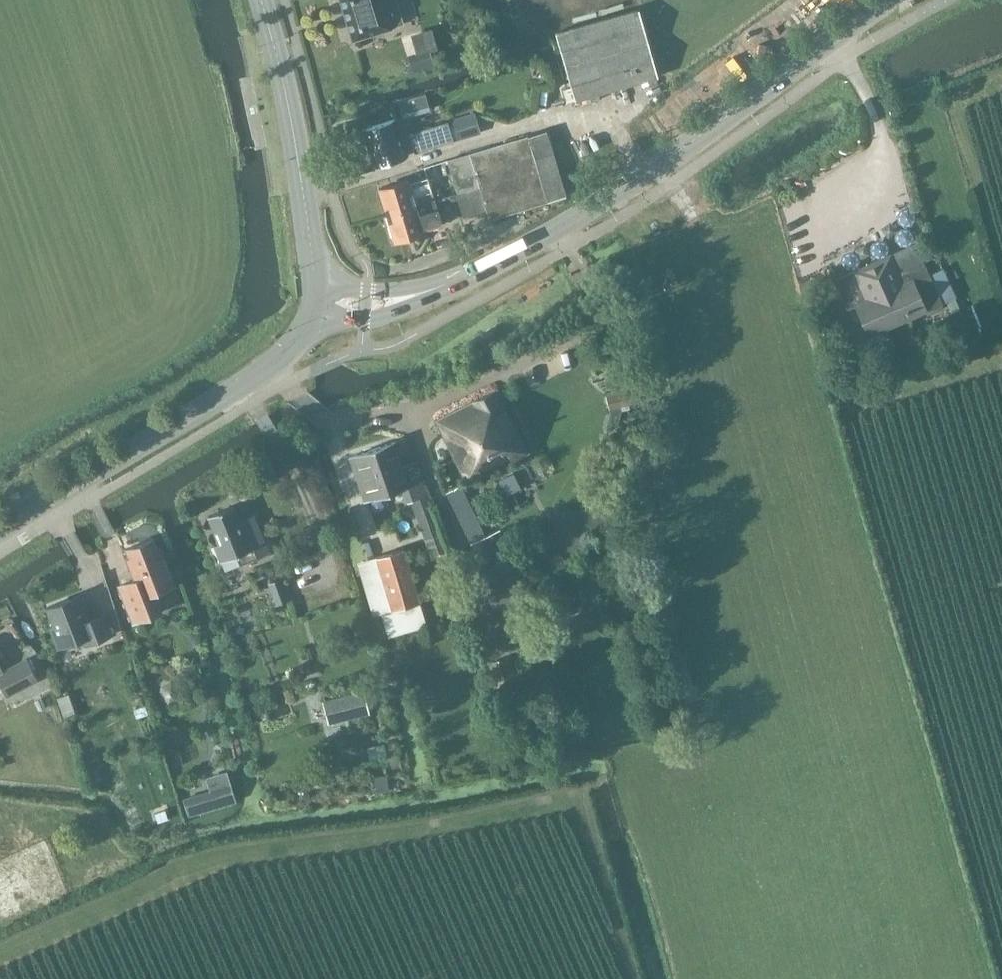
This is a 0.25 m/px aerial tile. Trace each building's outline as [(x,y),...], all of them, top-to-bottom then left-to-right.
[(353,39),(391,28),(386,11),(398,7),(396,0),(341,0),(353,39)] [(658,76),(639,9),(554,33),(573,99),(574,100),(658,76)] [(416,32),(427,33),(429,11),(418,10),(416,32)] [(474,113),(452,120),(458,140),(480,133),(474,113)] [(374,165),(407,156),(396,119),(363,128),(374,165)] [(458,140),(452,120),(410,133),(415,152),(454,141),(453,138),(456,137),(457,140),(458,140)] [(458,194),(468,190),(480,187),(486,206),(490,219),(547,202),(546,199),(567,194),(546,129),(528,135),(526,134),(447,158),(458,194)] [(379,188),(387,214),(434,200),(427,177),(409,182),(408,179),(379,188)] [(486,206),(480,187),(468,190),(458,194),(451,196),(457,216),(474,210),(486,206)] [(434,200),(387,214),(395,240),(424,231),(423,228),(441,222),(434,200)] [(898,272),(890,255),(855,270),(855,271),(837,279),(849,306),(857,303),(871,334),(923,311),(941,303),(922,261),(898,272)] [(640,387),(606,396),(609,410),(643,402),(640,387)] [(465,479),(447,490),(488,576),(480,581),(497,616),(535,599),(478,477),(528,452),(497,389),(436,420),(465,479)] [(372,449),(387,493),(410,485),(395,441),(372,449)] [(365,501),(387,493),(372,449),(349,456),(365,501)] [(445,549),(438,529),(426,495),(413,500),(432,554),(445,549)] [(238,521),(233,506),(208,516),(219,543),(214,544),(221,561),(236,555),(239,564),(268,552),(256,522),(254,519),(250,518),(246,518),(238,521)] [(135,579),(119,585),(133,622),(160,611),(153,592),(174,584),(159,545),(156,546),(152,538),(127,547),(130,556),(127,557),(135,579)] [(403,548),(376,556),(382,576),(372,579),(388,636),(427,625),(420,601),(419,602),(403,548)] [(68,598),(48,606),(55,624),(50,626),(58,647),(83,638),(85,645),(111,634),(103,614),(90,619),(81,595),(69,600),(68,598)] [(492,681),(516,675),(511,658),(508,658),(504,645),(486,650),(491,665),(488,666),(492,681)] [(7,694),(37,679),(26,659),(3,672),(0,665),(0,681),(7,694)] [(70,691),(57,695),(64,714),(76,710),(70,691)] [(370,712),(364,692),(323,703),(329,724),(370,712)]
